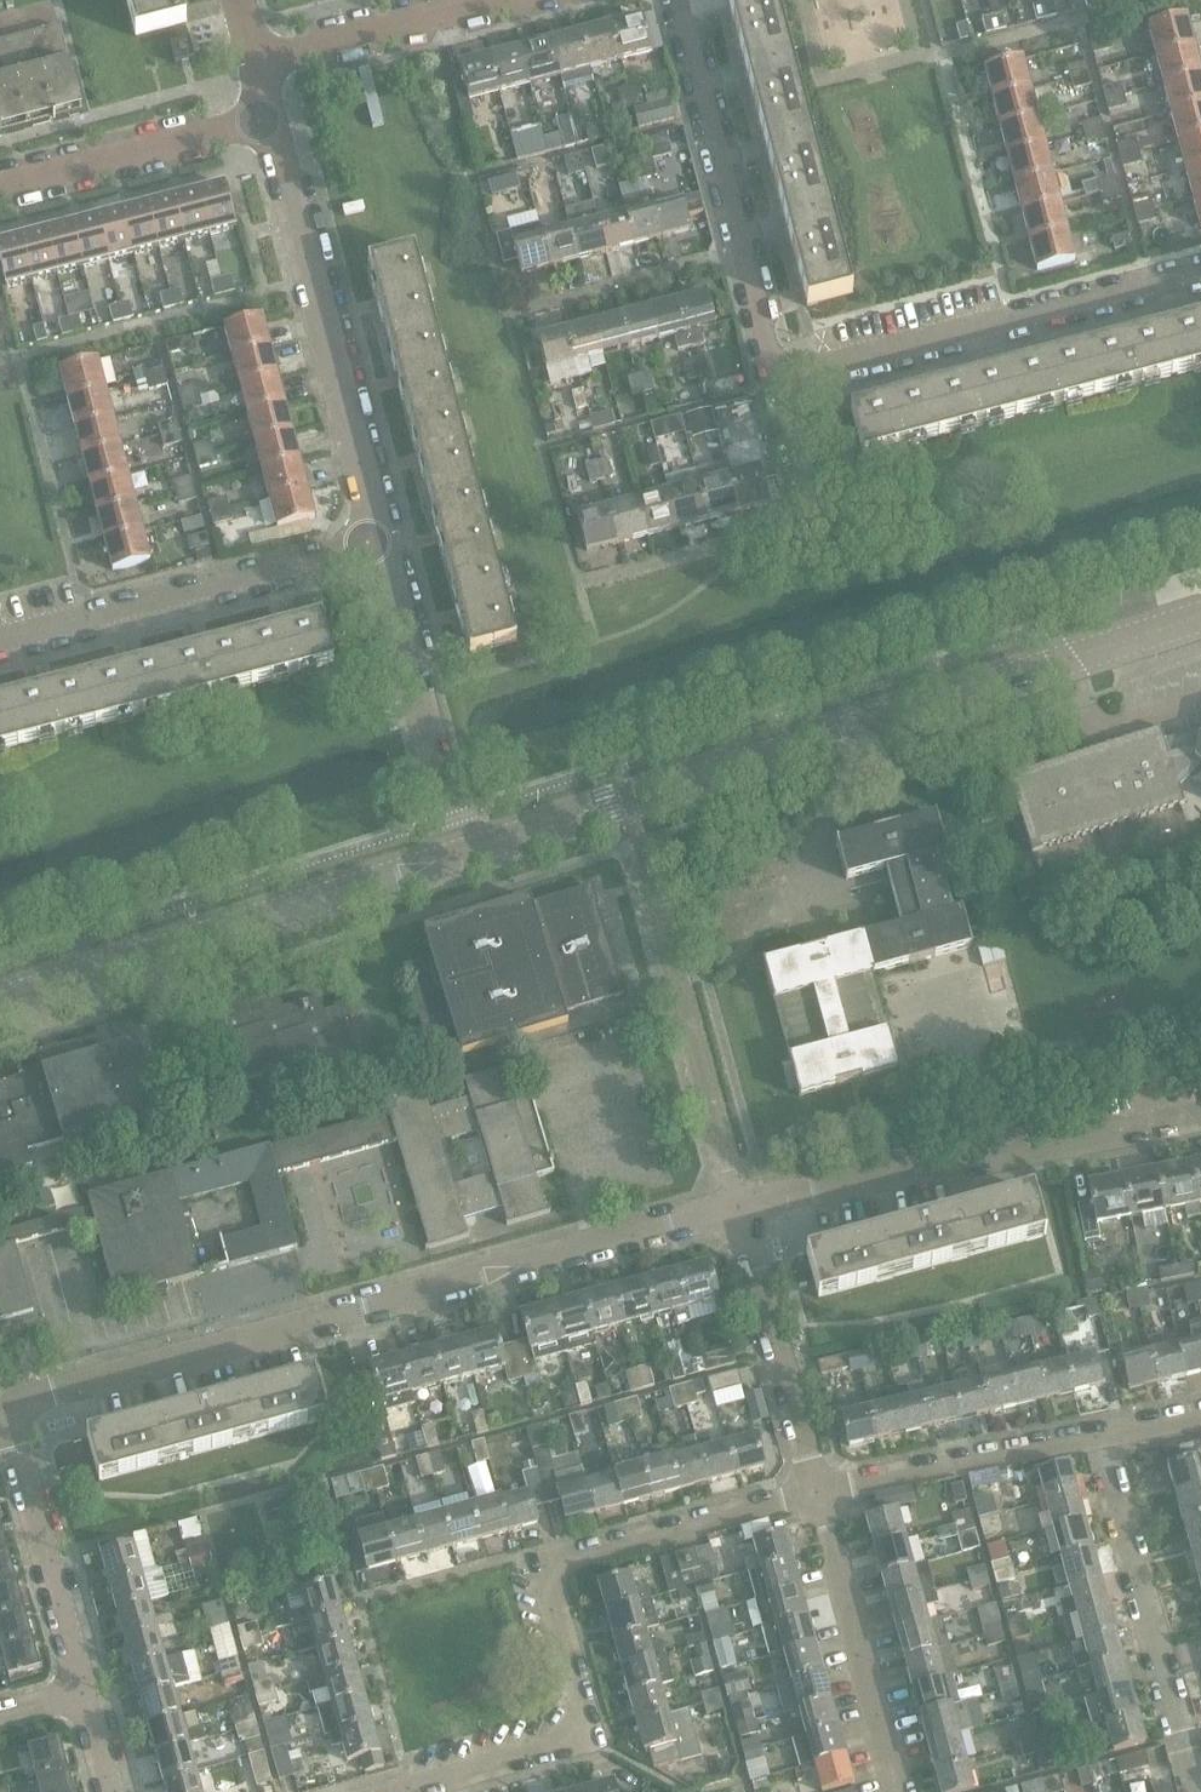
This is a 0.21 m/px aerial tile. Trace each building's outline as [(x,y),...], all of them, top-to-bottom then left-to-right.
[(136,38),(186,25),(180,0),(127,0),(136,38)] [(728,4),(748,81),(794,69),(776,0),(743,0),(728,4)] [(1088,8),(1098,6),(1097,0),(1086,0),(1088,8)] [(1054,1),(1043,3),(1047,19),(1058,16),(1054,1)] [(1043,3),(1033,6),(1037,21),(1047,19),(1043,3)] [(1003,14),(993,16),(997,32),(1007,29),(1003,14)] [(993,16),(982,19),(986,35),(997,32),(993,16)] [(642,17),(612,25),(621,61),(652,53),(642,17)] [(1149,27),(1156,57),(1194,47),(1186,17),(1149,27)] [(967,23),(957,26),(961,41),(971,38),(967,23)] [(612,25),(581,33),(591,69),(621,61),(612,25)] [(60,27),(33,34),(55,119),(82,112),(60,27)] [(581,33),(551,41),(561,77),(564,91),(594,83),(591,69),(581,33)] [(33,34),(6,41),(28,126),(55,119),(33,34)] [(1112,49),(1109,38),(1091,42),(1094,54),(1112,49)] [(194,54),(192,47),(190,39),(170,44),(175,64),(195,59),(194,54)] [(0,43),(0,129),(1,133),(28,126),(6,41),(0,43)] [(551,41),(521,49),(530,85),(561,77),(551,41)] [(1156,57),(1164,85),(1200,75),(1200,73),(1194,47),(1156,57)] [(521,49),(491,57),(500,93),(530,85),(521,49)] [(491,57),(460,65),(463,79),(453,81),(461,110),(471,107),(469,101),(500,93),(491,57)] [(985,69),(985,70),(993,99),(1031,89),(1023,60),(985,69)] [(1089,74),(1086,63),(1068,68),(1071,79),(1089,74)] [(794,69),(748,81),(767,156),(813,144),(794,69)] [(1092,85),(1089,74),(1071,79),(1074,90),(1092,85)] [(1164,85),(1171,113),(1200,106),(1200,75),(1164,85)] [(1106,100),(1124,95),(1121,84),(1103,89),(1106,100)] [(638,87),(628,89),(633,106),(643,104),(638,87)] [(633,106),(628,89),(618,92),(623,109),(633,106)] [(1031,89),(993,99),(1000,127),(1038,118),(1031,89)] [(1124,95),(1106,100),(1109,111),(1127,106),(1124,95)] [(634,110),(637,123),(639,129),(675,119),(671,101),(634,110)] [(1171,113),(1178,142),(1200,136),(1200,106),(1171,113)] [(564,148),(578,145),(571,116),(557,120),(564,148)] [(1038,118),(1000,127),(1007,156),(1045,146),(1038,118)] [(1085,136),(1103,131),(1101,120),(1083,125),(1085,136)] [(601,124),(585,128),(589,142),(604,138),(601,124)] [(541,125),(510,133),(518,160),(548,153),(544,138),(541,125)] [(1106,142),(1103,131),(1085,136),(1088,147),(1106,142)] [(637,142),(643,161),(652,159),(671,154),(666,135),(637,142)] [(1178,142),(1186,170),(1200,166),(1200,136),(1178,142)] [(1149,139),(1136,143),(1139,152),(1151,149),(1149,139)] [(1121,157),(1139,152),(1136,143),(1136,141),(1118,146),(1121,157)] [(813,144),(767,156),(787,231),(833,219),(813,144)] [(1045,146),(1007,156),(1015,184),(1053,174),(1045,146)] [(608,147),(592,151),(597,169),(613,165),(608,147)] [(1142,163),(1139,152),(1121,157),(1123,168),(1142,163)] [(581,154),(565,158),(570,176),(585,172),(581,154)] [(643,161),(642,162),(647,179),(657,176),(652,159),(643,161)] [(647,179),(642,162),(632,164),(637,182),(647,179)] [(1186,170),(1193,198),(1200,196),(1200,166),(1186,170)] [(1053,174),(1015,184),(1022,213),(1060,203),(1053,174)] [(1100,192),(1118,188),(1115,177),(1097,182),(1100,192)] [(503,178),(489,181),(493,196),(507,192),(503,178)] [(225,185),(199,192),(210,236),(237,229),(225,185)] [(541,188),(530,191),(535,208),(545,206),(541,188)] [(1121,199),(1118,188),(1100,192),(1103,204),(1121,199)] [(535,208),(530,191),(520,194),(525,211),(535,208)] [(199,192),(173,198),(185,242),(210,236),(199,192)] [(622,200),(626,215),(634,246),(662,239),(654,207),(651,193),(622,200)] [(173,198),(148,205),(159,249),(185,242),(173,198)] [(1132,203),(1135,213),(1153,209),(1151,198),(1132,203)] [(683,200),(654,207),(662,239),(691,231),(683,200)] [(1060,203),(1022,213),(1030,241),(1067,231),(1060,203)] [(148,205),(123,211),(134,255),(159,249),(148,205)] [(1156,220),(1153,209),(1135,213),(1138,225),(1156,220)] [(123,211),(97,218),(109,262),(134,255),(123,211)] [(626,215),(598,222),(606,253),(634,246),(626,215)] [(97,218),(72,224),(83,268),(109,262),(97,218)] [(833,219),(787,231),(807,307),(853,295),(833,219)] [(598,222),(570,229),(579,260),(606,253),(598,222)] [(72,224),(47,231),(58,275),(83,268),(72,224)] [(551,268),(542,236),(539,225),(496,236),(504,265),(519,262),(522,275),(551,268)] [(570,229),(542,236),(551,268),(579,260),(570,229)] [(47,231),(21,238),(33,281),(58,275),(47,231)] [(1067,231),(1030,241),(1037,270),(1075,261),(1075,260),(1067,231)] [(1133,246),(1130,234),(1112,239),(1115,250),(1133,246)] [(0,243),(0,265),(6,288),(33,281),(21,238),(0,243)] [(416,251),(368,263),(389,342),(436,330),(416,251)] [(232,276),(221,279),(226,295),(236,292),(232,276)] [(221,279),(211,282),(215,297),(226,295),(221,279)] [(181,290),(171,292),(175,308),(185,305),(181,290)] [(171,292),(160,295),(164,310),(175,308),(171,292)] [(707,294),(679,302),(691,348),(704,345),(700,329),(716,325),(707,294)] [(679,302),(651,309),(659,340),(674,336),(678,352),(691,348),(679,302)] [(130,303),(120,305),(124,321),(134,318),(130,303)] [(120,305),(110,308),(114,323),(124,321),(120,305)] [(651,309),(623,316),(631,347),(659,340),(651,309)] [(79,316),(69,318),(73,334),(83,331),(79,316)] [(623,316),(595,323),(603,355),(631,347),(623,316)] [(69,318),(59,321),(63,337),(73,334),(69,318)] [(225,328),(233,357),(271,347),(263,318),(225,328)] [(1163,329),(1175,375),(1200,368),(1200,319),(1163,329)] [(595,323),(567,331),(579,378),(592,374),(588,359),(603,355),(595,323)] [(44,325),(33,328),(38,343),(48,340),(44,325)] [(1163,329),(1124,339),(1136,385),(1175,375),(1163,329)] [(436,330),(389,342),(409,420),(456,408),(436,330)] [(579,378),(567,331),(538,338),(540,344),(538,347),(541,349),(551,385),(579,378)] [(167,343),(170,355),(188,350),(185,339),(167,343)] [(1124,339),(1085,350),(1097,395),(1136,385),(1124,339)] [(271,347),(233,357),(240,385),(278,376),(271,347)] [(1085,350),(1046,360),(1058,406),(1097,395),(1085,350)] [(704,358),(694,361),(699,378),(709,376),(704,358)] [(1046,360),(1007,370),(1019,416),(1058,406),(1046,360)] [(61,371),(68,400),(106,390),(98,361),(61,371)] [(699,378),(694,361),(684,364),(689,381),(699,378)] [(144,369),(147,380),(165,375),(162,364),(144,369)] [(1007,370),(968,380),(980,426),(1019,416),(1007,370)] [(649,373),(639,376),(643,393),(653,390),(649,373)] [(165,375),(147,380),(149,391),(167,386),(165,375)] [(278,376),(240,385),(248,414),(285,404),(278,376)] [(643,393),(639,376),(628,378),(633,396),(643,393)] [(968,380),(930,390),(942,436),(980,426),(968,380)] [(179,390),(182,401),(200,396),(197,385),(179,390)] [(106,390),(68,400),(76,428),(113,419),(106,390)] [(587,408),(583,390),(572,393),(577,410),(587,408)] [(930,390),(891,401),(903,447),(942,436),(930,390)] [(200,396),(182,401),(185,412),(203,407),(200,396)] [(903,447),(891,401),(851,411),(863,457),(903,447)] [(734,402),(714,407),(720,430),(727,428),(739,425),(734,402)] [(285,404),(248,414),(255,442),(293,432),(285,404)] [(711,407),(687,414),(693,437),(707,433),(718,431),(711,407)] [(456,408),(409,420),(429,498),(477,486),(456,408)] [(613,412),(590,418),(593,431),(617,425),(613,412)] [(113,419),(76,428),(83,457),(121,447),(113,419)] [(663,420),(651,423),(655,440),(667,437),(663,420)] [(158,425),(161,436),(179,432),(176,421),(158,425)] [(553,421),(544,423),(546,436),(556,434),(553,421)] [(829,424),(822,426),(823,433),(831,431),(829,424)] [(720,430),(718,431),(722,448),(732,446),(727,428),(720,430)] [(722,448),(718,431),(707,433),(712,451),(722,448)] [(179,432),(161,436),(164,447),(182,443),(179,432)] [(293,432),(255,442),(262,471),(300,461),(293,432)] [(194,446),(196,457),(214,453),(212,442),(194,446)] [(667,444),(657,447),(662,464),(671,461),(667,444)] [(121,447),(83,457),(90,485),(128,475),(121,447)] [(662,464),(657,447),(647,449),(651,467),(662,464)] [(214,453),(196,457),(199,468),(217,464),(214,453)] [(606,460),(596,462),(601,480),(611,477),(606,460)] [(300,461),(262,471),(270,499),(308,489),(300,461)] [(601,480),(596,462),(586,465),(591,483),(601,480)] [(726,462),(695,470),(709,520),(739,512),(729,476),(726,462)] [(760,468),(729,476),(739,512),(770,504),(760,468)] [(665,478),(669,492),(678,528),(709,520),(695,470),(665,478)] [(128,475),(90,485),(98,514),(136,504),(128,475)] [(173,482),(176,493),(194,488),(191,477),(173,482)] [(477,486),(429,498),(450,576),(497,563),(477,486)] [(194,488),(176,493),(179,504),(197,499),(194,488)] [(308,489),(270,499),(277,528),(315,518),(308,489)] [(669,492),(639,500),(648,536),(678,528),(669,492)] [(208,503),(211,514),(229,509),(226,498),(208,503)] [(620,499),(607,502),(609,508),(608,508),(618,544),(648,536),(639,500),(622,504),(620,499)] [(136,504),(98,514),(105,542),(143,532),(136,504)] [(618,544),(608,508),(578,516),(587,552),(618,544)] [(229,509),(211,514),(214,525),(232,521),(229,509)] [(143,532),(105,542),(113,571),(151,561),(143,532)] [(209,546),(206,534),(188,539),(191,551),(209,546)] [(497,563),(450,576),(470,655),(517,643),(497,563)] [(353,615),(339,618),(343,635),(357,632),(353,615)] [(322,619),(282,629),(294,675),(333,665),(322,619)] [(282,629),(243,640),(255,685),(294,675),(282,629)] [(243,640),(204,650),(216,695),(255,685),(243,640)] [(204,650),(166,660),(177,705),(216,695),(204,650)] [(166,660),(127,670),(138,715),(177,705),(166,660)] [(127,670),(87,680),(99,726),(138,715),(127,670)] [(87,680),(49,690),(61,736),(99,726),(87,680)] [(49,690),(10,700),(22,746),(61,736),(49,690)] [(0,702),(0,751),(22,746),(10,700),(0,702)] [(1194,760),(1200,742),(1200,737),(1193,732),(1165,741),(1161,728),(1008,777),(1032,853),(1186,804),(1180,787),(1200,767),(1200,766),(1194,760)] [(885,1020),(885,1019),(873,975),(973,948),(962,910),(922,921),(907,865),(947,854),(937,815),(836,842),(847,881),(856,879),(871,935),(763,964),(773,1002),(774,1002),(790,1059),(789,1059),(799,1097),(899,1070),(889,1032),(888,1032),(885,1023),(888,1022),(888,1019),(885,1020)] [(746,828),(741,837),(741,838),(748,841),(753,832),(746,828)] [(530,900),(426,931),(425,932),(433,960),(404,969),(424,1038),(454,1029),(462,1057),(568,1025),(564,1014),(625,996),(598,908),(592,888),(582,891),(532,906),(530,900)] [(239,990),(218,996),(243,1081),(280,1070),(284,1085),(321,1074),(325,1088),(362,1077),(363,1077),(342,1007),(325,1012),(320,997),(284,1008),(280,994),(243,1004),(239,990)] [(631,1020),(613,1025),(616,1035),(617,1035),(634,1029),(634,1030),(635,1029),(632,1019),(631,1019),(631,1020)] [(41,1055),(18,1062),(22,1077),(0,1083),(0,1176),(32,1166),(28,1152),(122,1124),(126,1138),(165,1126),(139,1042),(114,1049),(115,1051),(103,1054),(103,1053),(86,1058),(81,1043),(41,1055)] [(150,1290),(151,1297),(169,1292),(167,1286),(200,1277),(180,1202),(250,1183),(263,1229),(221,1241),(228,1269),(299,1250),(278,1175),(398,1141),(430,1249),(426,1250),(426,1251),(470,1237),(468,1237),(463,1220),(504,1208),(509,1225),(507,1226),(551,1213),(546,1214),(536,1179),(554,1173),(551,1163),(554,1162),(553,1158),(550,1159),(533,1100),(514,1105),(504,1070),(508,1069),(508,1068),(469,1080),(464,1081),(464,1082),(466,1081),(471,1098),(430,1111),(425,1094),(427,1093),(427,1092),(383,1105),(383,1106),(388,1105),(390,1114),(271,1147),(270,1147),(88,1196),(91,1209),(0,1234),(0,1321),(34,1312),(31,1301),(16,1245),(95,1223),(116,1299),(150,1290)] [(1191,1161),(1199,1204),(1200,1204),(1200,1159),(1191,1161)] [(1157,1168),(1165,1211),(1185,1207),(1188,1218),(1200,1215),(1200,1213),(1199,1204),(1191,1161),(1157,1168)] [(1157,1168),(1123,1174),(1131,1217),(1143,1215),(1146,1230),(1168,1225),(1165,1211),(1157,1168)] [(1131,1217),(1123,1174),(1088,1181),(1093,1203),(1078,1205),(1085,1242),(1100,1239),(1097,1224),(1131,1217)] [(995,1203),(1007,1248),(1046,1237),(1033,1193),(995,1203)] [(995,1203),(957,1213),(970,1258),(1007,1248),(995,1203)] [(957,1213),(920,1224),(932,1268),(970,1258),(957,1213)] [(920,1224),(883,1234),(895,1278),(932,1268),(920,1224)] [(883,1234),(845,1244),(857,1289),(895,1278),(883,1234)] [(845,1244),(807,1255),(819,1299),(857,1289),(845,1244)] [(1191,1257),(1175,1261),(1179,1278),(1195,1275),(1191,1257)] [(1179,1278),(1175,1261),(1159,1264),(1163,1282),(1179,1278)] [(709,1263),(677,1272),(687,1308),(718,1300),(709,1263)] [(1098,1270),(1083,1273),(1087,1293),(1102,1290),(1098,1270)] [(677,1272),(646,1280),(656,1317),(674,1312),(678,1326),(691,1322),(687,1308),(677,1272)] [(805,1274),(796,1277),(798,1285),(807,1283),(805,1274)] [(646,1280),(615,1289),(625,1325),(656,1317),(646,1280)] [(1198,1303),(1195,1285),(1184,1287),(1188,1305),(1198,1303)] [(1147,1288),(1137,1290),(1140,1308),(1151,1306),(1147,1288)] [(615,1289),(584,1297),(594,1334),(625,1325),(615,1289)] [(1140,1308),(1137,1290),(1127,1293),(1130,1310),(1140,1308)] [(584,1297),(553,1306),(563,1342),(566,1354),(597,1346),(594,1334),(584,1297)] [(1096,1299),(1090,1300),(1085,1301),(1089,1319),(1099,1317),(1096,1299)] [(553,1306),(521,1314),(528,1341),(514,1345),(524,1379),(539,1375),(535,1362),(566,1354),(563,1342),(553,1306)] [(1038,1316),(1027,1318),(1031,1336),(1041,1334),(1038,1316)] [(1031,1336),(1027,1318),(1017,1320),(1021,1338),(1031,1336)] [(1178,1346),(1186,1377),(1200,1374),(1200,1325),(1190,1328),(1193,1342),(1178,1346)] [(981,1328),(971,1330),(974,1347),(985,1345),(981,1328)] [(974,1347),(971,1330),(960,1332),(964,1349),(974,1347)] [(496,1331),(464,1340),(474,1376),(505,1368),(509,1383),(524,1379),(514,1345),(501,1349),(496,1331)] [(1119,1336),(1108,1339),(1111,1352),(1122,1349),(1119,1336)] [(1161,1336),(1147,1339),(1150,1353),(1158,1384),(1186,1377),(1178,1346),(1164,1349),(1161,1336)] [(924,1339),(914,1341),(918,1359),(928,1357),(924,1339)] [(464,1340),(433,1348),(443,1385),(474,1376),(464,1340)] [(918,1359),(914,1341),(904,1343),(908,1361),(918,1359)] [(433,1348),(402,1357),(412,1393),(443,1385),(433,1348)] [(732,1349),(701,1357),(706,1373),(736,1364),(732,1349)] [(868,1351),(857,1353),(861,1370),(871,1368),(868,1351)] [(861,1370),(857,1353),(847,1355),(851,1372),(861,1370)] [(1158,1384),(1150,1353),(1122,1359),(1129,1391),(1158,1384)] [(818,1362),(822,1376),(850,1369),(846,1355),(818,1362)] [(1096,1355),(1067,1362),(1074,1394),(1103,1387),(1096,1355)] [(412,1393),(402,1357),(370,1365),(375,1381),(360,1384),(382,1461),(397,1457),(381,1401),(412,1393)] [(680,1358),(668,1361),(673,1381),(685,1378),(680,1358)] [(1067,1362),(1039,1369),(1046,1400),(1074,1394),(1067,1362)] [(649,1366),(637,1369),(642,1390),(654,1387),(649,1366)] [(642,1390),(637,1369),(625,1373),(630,1393),(642,1390)] [(1039,1369),(1011,1375),(1018,1407),(1046,1400),(1039,1369)] [(738,1371),(708,1380),(712,1395),(742,1386),(738,1371)] [(1011,1375),(983,1382),(990,1414),(1018,1407),(1011,1375)] [(315,1376),(276,1386),(288,1431),(327,1420),(315,1376)] [(702,1381),(682,1387),(687,1407),(699,1404),(697,1396),(706,1394),(702,1381)] [(983,1382),(954,1389),(962,1420),(990,1414),(983,1382)] [(587,1383),(575,1386),(580,1407),(592,1404),(587,1383)] [(276,1386),(239,1397),(251,1441),(288,1431),(276,1386)] [(687,1407),(682,1387),(670,1390),(675,1410),(687,1407)] [(954,1389),(927,1395),(934,1427),(962,1420),(954,1389)] [(566,1393),(562,1400),(564,1408),(578,1404),(575,1390),(566,1393)] [(753,1422),(768,1418),(761,1393),(746,1397),(753,1422)] [(927,1395),(898,1402),(906,1434),(934,1427),(927,1395)] [(239,1397),(201,1407),(214,1451),(251,1441),(239,1397)] [(637,1399),(626,1402),(631,1422),(643,1419),(637,1399)] [(631,1422),(626,1402),(614,1405),(619,1425),(631,1422)] [(898,1402),(870,1409),(878,1441),(906,1434),(898,1402)] [(614,1405),(605,1408),(610,1428),(619,1425),(614,1405)] [(201,1407),(164,1417),(176,1462),(214,1451),(201,1407)] [(878,1441),(870,1409),(841,1416),(849,1447),(878,1441)] [(472,1414),(477,1435),(489,1432),(483,1411),(472,1414)] [(581,1414),(570,1417),(575,1438),(587,1434),(581,1414)] [(164,1417),(127,1428),(139,1472),(176,1462),(164,1417)] [(433,1425),(421,1428),(423,1433),(427,1447),(427,1449),(439,1445),(433,1425)] [(542,1425),(527,1429),(533,1451),(547,1447),(548,1447),(542,1425)] [(139,1472),(127,1428),(88,1438),(101,1482),(139,1472)] [(423,1433),(408,1437),(412,1451),(427,1447),(423,1433)] [(711,1434),(695,1438),(708,1483),(736,1475),(727,1444),(714,1447),(711,1434)] [(756,1436),(727,1444),(736,1475),(765,1467),(756,1436)] [(689,1454),(671,1459),(680,1490),(708,1483),(695,1438),(685,1440),(689,1454)] [(484,1441),(472,1444),(478,1464),(490,1461),(484,1441)] [(1176,1495),(1200,1488),(1200,1464),(1199,1458),(1200,1457),(1200,1442),(1178,1448),(1182,1462),(1168,1466),(1176,1495)] [(440,1453),(428,1456),(434,1476),(445,1473),(440,1453)] [(434,1476),(428,1456),(417,1459),(422,1479),(434,1476)] [(671,1459),(643,1467),(652,1498),(680,1490),(671,1459)] [(535,1461),(524,1464),(526,1472),(538,1469),(535,1461)] [(1084,1490),(1081,1479),(1074,1480),(1069,1463),(1038,1472),(1043,1489),(1037,1490),(1040,1502),(1084,1490)] [(553,1465),(538,1469),(547,1503),(561,1500),(567,1521),(596,1513),(587,1482),(584,1468),(556,1475),(553,1465)] [(643,1467),(615,1475),(624,1506),(652,1498),(643,1467)] [(384,1468),(372,1471),(378,1491),(389,1488),(384,1468)] [(523,1473),(528,1493),(529,1493),(533,1507),(547,1503),(538,1469),(526,1472),(523,1473)] [(68,1470),(61,1472),(63,1479),(70,1477),(68,1470)] [(378,1491),(372,1471),(360,1475),(366,1495),(378,1491)] [(615,1475),(587,1482),(596,1513),(624,1506),(615,1475)] [(962,1483),(951,1487),(956,1505),(967,1502),(962,1483)] [(913,1487),(876,1495),(879,1510),(916,1503),(913,1487)] [(1176,1495),(1184,1523),(1200,1518),(1200,1488),(1176,1495)] [(1084,1490),(1040,1502),(1043,1514),(1049,1512),(1054,1528),(1085,1520),(1080,1503),(1087,1502),(1084,1490)] [(529,1493),(528,1493),(501,1501),(509,1532),(538,1524),(533,1507),(529,1493)] [(973,1496),(980,1518),(997,1514),(992,1496),(973,1496)] [(501,1501),(473,1508),(481,1540),(509,1532),(501,1501)] [(473,1508),(445,1516),(453,1547),(481,1540),(473,1508)] [(866,1519),(874,1547),(906,1539),(898,1510),(866,1519)] [(952,1515),(955,1525),(972,1520),(970,1510),(952,1515)] [(997,1514),(980,1518),(982,1529),(1000,1524),(997,1514)] [(445,1516),(416,1524),(425,1555),(453,1547),(445,1516)] [(1184,1523),(1191,1550),(1200,1548),(1200,1518),(1184,1523)] [(972,1520),(955,1525),(958,1535),(975,1531),(972,1520)] [(1085,1520),(1054,1528),(1061,1556),(1092,1548),(1085,1520)] [(0,1525),(0,1555),(9,1553),(1,1524),(0,1525)] [(416,1524),(388,1531),(397,1563),(425,1555),(416,1524)] [(397,1563),(388,1531),(360,1539),(368,1571),(397,1563)] [(744,1561),(748,1573),(793,1561),(785,1532),(753,1541),(758,1557),(744,1561)] [(134,1536),(99,1545),(102,1555),(110,1584),(142,1575),(134,1546),(134,1536)] [(906,1539),(874,1547),(882,1575),(913,1567),(906,1539)] [(187,1552),(190,1563),(211,1557),(208,1546),(187,1552)] [(703,1575),(692,1578),(695,1587),(712,1583),(712,1582),(720,1580),(711,1546),(696,1550),(703,1575)] [(1092,1548),(1061,1556),(1069,1584),(1100,1576),(1092,1548)] [(1191,1550),(1199,1578),(1200,1578),(1200,1548),(1191,1550)] [(695,1550),(676,1556),(681,1576),(691,1573),(701,1570),(695,1550)] [(0,1555),(0,1586),(17,1582),(9,1553),(0,1555)] [(676,1556),(660,1560),(670,1594),(678,1592),(695,1587),(692,1578),(691,1573),(681,1576),(676,1556)] [(211,1557),(190,1563),(194,1575),(214,1569),(211,1557)] [(992,1564),(995,1574),(1012,1570),(1010,1559),(992,1564)] [(793,1561),(748,1573),(761,1570),(769,1597),(800,1589),(793,1561)] [(968,1571),(970,1581),(988,1576),(985,1566),(968,1571)] [(913,1567),(882,1575),(889,1603),(921,1594),(913,1567)] [(1012,1570),(995,1574),(998,1584),(1015,1580),(1012,1570)] [(142,1575),(110,1584),(117,1612),(150,1603),(142,1575)] [(599,1583),(606,1612),(651,1599),(648,1587),(634,1591),(630,1575),(599,1583)] [(988,1576),(970,1581),(973,1591),(990,1586),(988,1576)] [(1100,1576),(1069,1584),(1073,1599),(1060,1603),(1064,1616),(1076,1612),(1108,1604),(1100,1576)] [(304,1603),(286,1607),(291,1626),(342,1612),(338,1598),(340,1596),(337,1587),(335,1585),(334,1583),(320,1587),(318,1578),(299,1583),(304,1603)] [(0,1586),(0,1617),(25,1611),(17,1582),(0,1586)] [(712,1583),(695,1587),(698,1598),(715,1593),(712,1583)] [(1017,1584),(999,1589),(1003,1602),(1021,1597),(1017,1584)] [(695,1587),(678,1592),(681,1602),(698,1598),(695,1587)] [(800,1589),(769,1597),(755,1601),(762,1629),(776,1625),(808,1616),(800,1589)] [(935,1591),(921,1594),(889,1603),(897,1631),(929,1623),(925,1608),(939,1604),(935,1591)] [(246,1598),(231,1602),(234,1615),(249,1611),(246,1598)] [(651,1599),(606,1612),(614,1640),(646,1631),(659,1627),(651,1599)] [(203,1607),(206,1619),(226,1614),(223,1602),(203,1607)] [(150,1603),(117,1612),(125,1640),(175,1626),(172,1615),(154,1620),(150,1603)] [(1108,1604),(1076,1612),(1084,1640),(1115,1631),(1108,1604)] [(0,1617),(0,1644),(1,1648),(33,1639),(25,1611),(0,1617)] [(342,1612),(291,1626),(299,1654),(317,1649),(350,1640),(342,1612)] [(226,1614),(206,1619),(209,1631),(229,1625),(226,1614)] [(808,1616),(776,1625),(784,1653),(815,1644),(808,1616)] [(1008,1620),(1010,1630),(1028,1626),(1025,1616),(1008,1620)] [(983,1627),(986,1637),(1003,1632),(1000,1622),(983,1627)] [(238,1628),(241,1640),(261,1634),(258,1623),(238,1628)] [(929,1623),(897,1631),(905,1659),(936,1651),(946,1648),(943,1636),(933,1638),(929,1623)] [(175,1626),(125,1640),(133,1669),(166,1660),(161,1643),(178,1638),(175,1626)] [(1028,1626),(1010,1630),(1013,1640),(1030,1636),(1028,1626)] [(729,1627),(711,1632),(714,1643),(732,1638),(729,1627)] [(646,1631),(614,1640),(622,1667),(666,1655),(663,1642),(650,1646),(646,1631)] [(1074,1659),(1078,1672),(1123,1659),(1115,1631),(1084,1640),(1088,1655),(1074,1659)] [(1003,1632),(986,1637),(988,1647),(1006,1642),(1003,1632)] [(261,1634),(241,1640),(244,1651),(264,1646),(261,1634)] [(686,1639),(689,1649),(707,1644),(704,1634),(686,1639)] [(33,1639),(1,1648),(9,1678),(41,1669),(33,1639)] [(729,1639),(714,1643),(722,1669),(736,1665),(729,1639)] [(304,1670),(308,1682),(357,1668),(350,1640),(317,1649),(321,1666),(304,1670)] [(1026,1642),(1014,1645),(1018,1658),(1029,1655),(1026,1642)] [(815,1644),(784,1653),(792,1681),(823,1672),(815,1644)] [(936,1651),(905,1659),(912,1687),(944,1678),(936,1651)] [(692,1659),(696,1676),(714,1671),(709,1654),(698,1657),(692,1659)] [(666,1655),(622,1667),(629,1695),(661,1687),(657,1672),(670,1668),(666,1655)] [(166,1660),(133,1669),(141,1698),(173,1689),(187,1685),(180,1657),(166,1661),(166,1660)] [(218,1664),(221,1676),(242,1670),(238,1658),(218,1664)] [(1123,1659),(1078,1672),(1081,1685),(1095,1681),(1099,1696),(1131,1687),(1123,1659)] [(995,1672),(1001,1693),(1018,1688),(1012,1667),(995,1672)] [(357,1668),(308,1682),(315,1710),(318,1709),(365,1696),(357,1668)] [(242,1670),(221,1676),(224,1687),(245,1682),(242,1670)] [(1023,1676),(1025,1686),(1043,1681),(1040,1671),(1023,1676)] [(823,1672),(792,1681),(799,1708),(831,1700),(823,1672)] [(723,1680),(728,1698),(750,1692),(745,1674),(723,1680)] [(944,1678),(912,1687),(920,1715),(951,1706),(944,1678)] [(253,1684),(256,1696),(276,1691),(273,1679),(253,1684)] [(1043,1681),(1025,1686),(1028,1696),(1046,1691),(1043,1681)] [(661,1687),(629,1695),(637,1723),(668,1715),(661,1687)] [(1131,1687),(1099,1696),(1085,1699),(1093,1727),(1107,1723),(1138,1715),(1131,1687)] [(1018,1688),(1001,1693),(1004,1703),(1021,1698),(1018,1688)] [(173,1689),(141,1698),(148,1726),(181,1717),(173,1689)] [(702,1695),(704,1705),(722,1700),(719,1690),(702,1695)] [(276,1691),(256,1696),(260,1708),(280,1702),(276,1691)] [(729,1698),(732,1708),(750,1704),(747,1693),(729,1698)] [(365,1696),(318,1709),(326,1737),(329,1736),(373,1724),(365,1696)] [(722,1700),(704,1705),(707,1715),(725,1710),(722,1700)] [(831,1700),(799,1708),(807,1736),(838,1728),(831,1700)] [(951,1706),(920,1715),(928,1743),(959,1734),(973,1730),(966,1702),(951,1706)] [(668,1715),(637,1723),(645,1752),(654,1749),(658,1764),(688,1756),(683,1741),(676,1743),(672,1728),(685,1724),(682,1711),(668,1715)] [(233,1720),(237,1732),(257,1726),(254,1714),(233,1720)] [(1138,1715),(1107,1723),(1115,1752),(1146,1744),(1138,1715)] [(181,1717),(148,1726),(156,1754),(189,1745),(206,1740),(203,1728),(186,1733),(181,1717)] [(284,1719),(264,1724),(267,1736),(287,1730),(284,1719)] [(754,1721),(737,1725),(740,1738),(760,1733),(756,1720),(754,1721)] [(373,1724),(329,1736),(332,1748),(343,1745),(348,1762),(360,1759),(364,1773),(384,1767),(373,1724)] [(257,1726),(237,1732),(240,1743),(260,1738),(257,1726)] [(1038,1731),(1041,1742),(1058,1737),(1055,1727),(1038,1731)] [(838,1728),(807,1736),(814,1764),(846,1756),(838,1728)] [(1013,1738),(1016,1748),(1033,1744),(1031,1733),(1013,1738)] [(959,1734),(928,1743),(935,1770),(967,1762),(959,1734)] [(1058,1737),(1041,1742),(1043,1752),(1061,1747),(1058,1737)] [(742,1744),(745,1753),(762,1749),(759,1739),(742,1744)] [(29,1748),(37,1778),(68,1769),(60,1740),(29,1748)] [(1033,1744),(1016,1748),(1019,1758),(1036,1754),(1033,1744)] [(189,1745),(156,1754),(164,1782),(196,1773),(189,1745)] [(286,1746),(271,1750),(280,1781),(295,1777),(286,1746)] [(762,1749),(745,1753),(747,1764),(765,1759),(762,1749)] [(272,1783),(264,1752),(249,1756),(257,1787),(272,1783)] [(1146,1752),(1117,1760),(1121,1775),(1150,1767),(1146,1752)] [(814,1764),(822,1791),(824,1791),(853,1784),(846,1756),(814,1764)] [(935,1770),(941,1791),(971,1791),(975,1791),(967,1762),(935,1770)] [(1098,1765),(1087,1768),(1092,1785),(1102,1782),(1098,1765)] [(1092,1785),(1087,1768),(1077,1770),(1082,1788),(1092,1785)] [(37,1778),(40,1791),(74,1791),(68,1769),(37,1778)] [(164,1782),(167,1791),(202,1791),(196,1773),(164,1782)] [(1032,1783),(1034,1791),(1045,1791),(1042,1780),(1032,1783)] [(586,1790),(587,1791),(617,1791),(614,1782),(586,1790)] [(1032,1783),(1022,1786),(1023,1791),(1034,1791),(1032,1783)]
